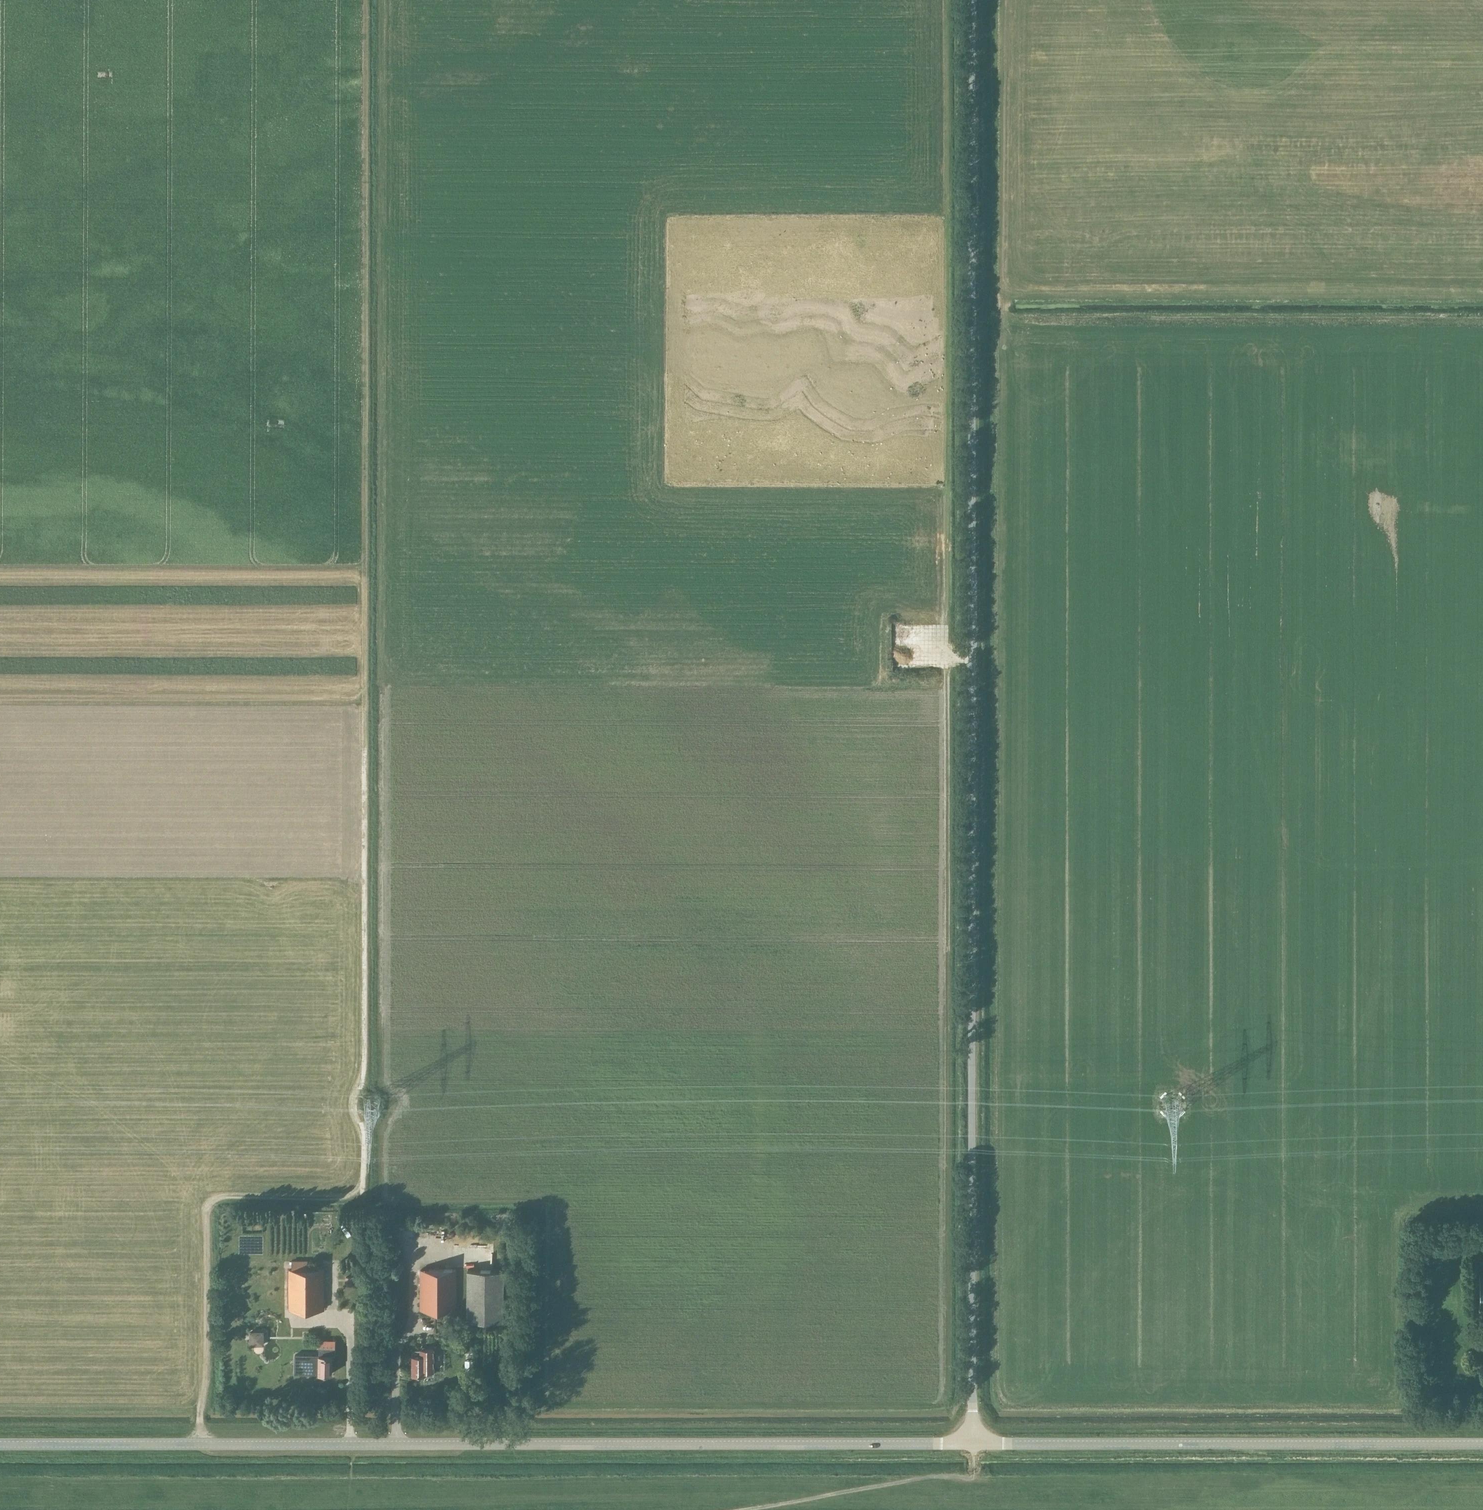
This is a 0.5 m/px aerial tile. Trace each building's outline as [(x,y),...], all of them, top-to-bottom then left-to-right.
[(437,1233),(449,1233),(448,1219),(437,1220),(437,1233)] [(324,1309),(324,1269),(289,1269),(289,1308),(324,1309)] [(455,1309),(455,1269),(421,1269),(421,1309),(455,1309)] [(503,1269),(467,1269),(467,1319),(503,1319),(503,1269)] [(251,1344),(263,1344),(263,1332),(251,1332),(251,1344)] [(319,1355),(295,1354),(295,1373),(332,1373),(332,1355),(335,1355),(335,1347),(319,1347),(319,1355)] [(413,1355),(413,1373),(423,1373),(423,1375),(433,1375),(433,1370),(434,1370),(434,1348),(421,1348),(421,1349),(413,1349),(413,1355)]
